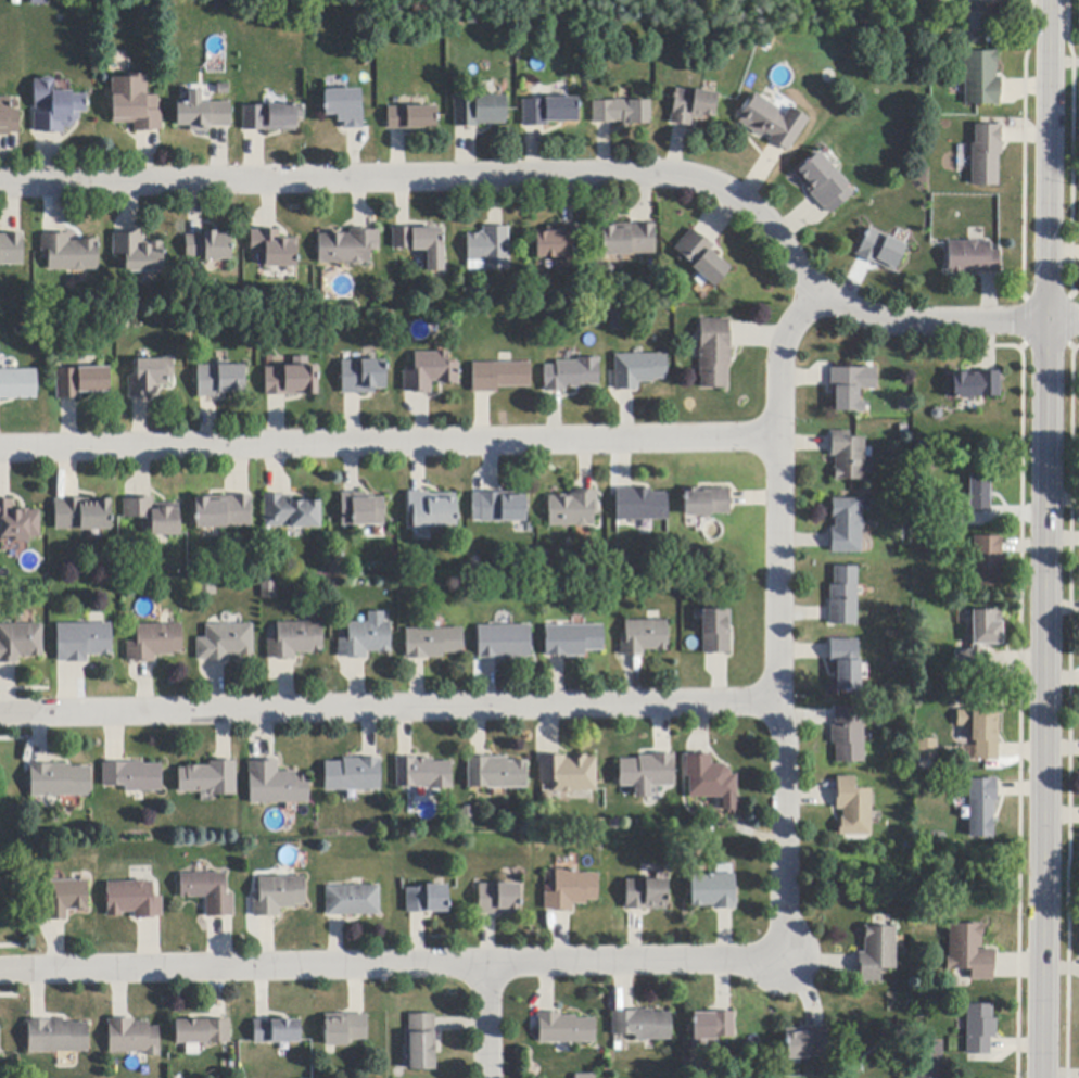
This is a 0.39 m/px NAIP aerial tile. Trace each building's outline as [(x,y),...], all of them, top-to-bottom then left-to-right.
[(1001,80),(1001,97),(999,97),(999,104),(999,106),(993,106),(993,104),(965,105),(964,52),(993,52),(993,51),(997,51),(998,65),(997,65),(997,77),(1001,77),(1001,80)] [(162,111),(162,131),(160,131),(152,131),(152,132),(137,132),(134,132),(134,124),(113,124),(112,98),(111,78),(131,78),(131,75),(145,75),(147,97),(158,97),(158,111),(162,111)] [(64,134),(61,134),(43,135),(43,132),(36,132),(34,132),(34,113),(52,113),(52,109),(35,109),(34,80),(40,80),(43,78),(49,78),(54,80),(54,92),(72,91),(72,96),(86,94),(86,113),(79,113),(79,119),(71,128),(64,128),(64,134)] [(702,92),(716,94),(718,94),(713,117),(703,116),(702,121),(693,118),(690,127),(688,127),(674,124),(670,124),(672,112),(676,89),(694,92),(695,90),(702,92)] [(364,129),(360,129),(347,129),(344,129),(344,123),(337,123),(337,115),(325,115),(325,91),(360,90),(361,112),(363,112),(364,129)] [(212,103),(230,102),(231,127),(228,127),(212,128),(208,128),(208,131),(190,132),(190,127),(189,127),(189,126),(177,127),(176,103),(182,103),(189,103),(188,91),(201,91),(201,103),(212,103)] [(761,98),(773,105),(778,109),(780,111),(778,114),(784,118),(790,107),(795,110),(810,119),(788,153),(786,151),(772,141),(770,140),(772,137),(766,134),(765,136),(762,134),(760,138),(738,123),(740,119),(738,118),(752,98),(753,98),(756,94),(761,98)] [(506,124),(478,125),(478,127),(477,127),(456,128),(454,128),(453,98),(455,98),(467,98),(474,98),(474,97),(505,96),(506,124)] [(11,136),(0,136),(0,98),(10,98),(10,99),(10,111),(20,110),(20,134),(18,134),(11,134),(11,136)] [(579,122),(547,123),(547,127),(544,127),(526,127),(523,127),(522,100),(530,100),(545,100),(545,99),(567,98),(577,98),(579,122)] [(650,101),(651,124),(631,124),(631,125),(623,125),(623,122),(615,122),(615,123),(611,124),(597,124),(593,124),(592,102),(612,102),(612,100),(631,100),(631,101),(650,101)] [(297,130),(265,131),(264,131),(264,130),(245,131),(243,131),(242,107),(263,106),(303,105),(303,119),(296,119),(297,128),(297,130)] [(405,129),(391,129),(389,129),(388,107),(436,106),(437,128),(405,129)] [(980,126),(1002,126),(1002,143),(1001,155),(999,155),(999,187),(970,186),(970,144),(975,144),(974,126),(980,126)] [(827,161),(836,170),(849,186),(848,187),(854,193),(830,215),(824,208),(823,210),(811,195),(810,194),(810,193),(794,176),(820,152),(827,161)] [(652,225),(655,225),(656,254),(631,254),(631,255),(625,255),(609,256),(602,256),(601,230),(601,227),(612,227),(612,225),(629,225),(630,225),(630,226),(652,225)] [(557,226),(561,226),(574,226),(577,226),(579,248),(574,248),(575,269),(555,269),(555,258),(537,258),(536,232),(547,232),(547,228),(557,227),(557,226)] [(444,271),(427,272),(427,251),(411,251),(411,249),(392,249),(392,229),(397,229),(409,229),(442,228),(442,248),(444,248),(444,271)] [(488,228),(504,228),(508,228),(509,269),(468,270),(468,262),(467,234),(480,234),(480,232),(483,232),(483,228),(488,228)] [(872,264),(859,257),(854,255),(856,251),(859,252),(869,228),(906,246),(893,272),(876,264),(875,266),(872,264)] [(377,231),(379,231),(379,251),(370,251),(370,264),(364,264),(361,264),(353,264),(350,264),(319,265),(319,234),(327,234),(327,232),(340,232),(340,234),(351,234),(351,230),(354,230),(371,229),(371,231),(377,231)] [(694,231),(699,237),(701,234),(712,245),(714,248),(710,251),(731,269),(714,288),(681,255),(678,258),(673,253),(676,250),(675,249),(693,229),(694,231)] [(277,231),(279,231),(279,239),(297,240),(296,268),(294,267),(270,267),(266,267),(266,253),(251,252),(252,231),(259,231),(259,230),(277,231)] [(160,272),(141,272),(126,272),(126,255),(113,255),(113,234),(115,234),(122,234),(122,233),(140,232),(143,232),(143,242),(164,242),(164,272),(160,272)] [(225,261),(206,262),(205,262),(205,257),(187,258),(186,236),(189,236),(202,236),(204,234),(204,232),(217,232),(231,232),(232,261),(225,261)] [(24,265),(0,265),(0,234),(21,234),(24,234),(24,265)] [(66,234),(69,234),(69,242),(77,242),(77,241),(81,241),(81,239),(99,239),(99,270),(86,270),(84,270),(75,270),(72,270),(47,269),(47,255),(41,255),(41,236),(45,236),(49,236),(49,234),(66,234)] [(986,242),(990,242),(990,252),(999,252),(1000,272),(998,272),(981,272),(948,272),(948,242),(967,242),(969,240),(977,240),(979,242),(986,242)] [(588,326),(588,312),(600,312),(601,326),(588,326)] [(729,324),(729,331),(732,331),(732,347),(732,348),(729,348),(731,366),(727,366),(727,389),(701,389),(701,370),(701,357),(700,343),(700,320),(729,320),(729,324)] [(459,363),(459,385),(443,385),(443,383),(437,383),(437,382),(432,382),(432,394),(430,394),(414,394),(414,392),(407,392),(404,392),(404,371),(415,371),(415,354),(439,353),(439,352),(449,352),(449,363),(459,363)] [(599,386),(582,386),(582,389),(566,389),(566,392),(562,392),(548,393),(544,393),(544,388),(545,388),(545,366),(556,366),(556,362),(564,362),(564,352),(577,352),(577,359),(600,359),(600,364),(599,364),(599,386)] [(634,390),(615,391),(615,371),(614,355),(634,355),(644,355),(667,354),(668,380),(653,380),(653,383),(639,383),(639,390),(634,390)] [(149,397),(134,397),(130,397),(130,378),(137,378),(137,360),(138,360),(150,360),(162,360),(162,358),(173,358),(174,380),(167,380),(167,386),(158,386),(158,392),(151,393),(151,396),(149,397)] [(376,394),(360,394),(345,394),(342,394),(342,362),(343,362),(352,362),(385,360),(386,390),(376,390),(376,394)] [(228,363),(230,366),(244,366),(244,389),(245,389),(245,392),(228,392),(228,394),(220,394),(220,397),(217,397),(202,397),(199,397),(198,366),(208,366),(208,364),(216,364),(217,364),(219,362),(228,362),(228,363)] [(491,393),(475,393),(473,393),(473,364),(499,364),(512,364),(531,364),(531,388),(497,388),(497,393),(491,393)] [(285,395),(269,396),(266,396),(266,368),(275,368),(284,368),(284,366),(295,366),(305,366),(305,367),(318,367),(318,395),(285,395)] [(77,400),(61,400),(56,400),(56,370),(65,370),(78,369),(78,368),(97,368),(110,368),(110,392),(81,393),(81,400),(77,400)] [(833,369),(865,369),(865,389),(859,389),(859,403),(859,409),(859,411),(835,411),(835,394),(830,394),(830,386),(830,369),(833,369)] [(37,400),(0,400),(0,370),(18,370),(37,370),(37,400)] [(983,397),(980,397),(980,398),(963,400),(949,400),(948,384),(952,384),(952,373),(982,372),(995,372),(999,372),(1000,397),(983,397)] [(865,437),(864,480),(838,480),(838,481),(833,481),(833,468),(835,468),(835,457),(829,457),(829,452),(829,437),(829,432),(850,432),(850,437),(865,437)] [(991,508),(991,512),(969,512),(969,508),(969,477),(990,477),(991,508)] [(669,520),(617,521),(615,490),(619,490),(632,490),(635,490),(647,490),(647,489),(651,489),(651,494),(669,494),(669,520)] [(729,493),(729,507),(729,515),(711,515),(711,517),(685,517),(685,490),(729,490),(729,493)] [(580,491),(593,491),(598,491),(598,516),(594,516),(594,525),(587,527),(585,528),(579,528),(576,527),(549,527),(548,496),(571,496),(570,494),(574,494),(574,491),(580,491)] [(432,528),(414,528),(412,516),(409,516),(408,493),(412,493),(427,492),(429,492),(429,495),(456,494),(457,528),(432,528)] [(524,522),(513,522),(481,522),(481,497),(480,497),(480,494),(485,494),(498,493),(525,493),(526,522),(524,522)] [(384,525),(360,527),(342,527),(342,494),(345,494),(359,494),(364,494),(364,495),(375,495),(375,499),(384,498),(385,525),(384,525)] [(268,495),(283,495),(283,496),(291,496),(292,496),(292,502),(320,502),(320,529),(303,529),(290,529),(290,528),(289,528),(265,528),(265,495),(268,495)] [(219,529),(205,529),(196,529),(195,498),(226,497),(250,496),(252,496),(253,527),(219,529)] [(56,531),(55,500),(60,499),(64,499),(79,498),(82,498),(82,499),(101,499),(101,500),(111,500),(112,530),(56,531)] [(168,536),(153,535),(143,535),(143,518),(124,518),(124,500),(126,500),(132,500),(132,498),(151,498),(154,498),(154,505),(179,504),(180,536),(168,536)] [(829,548),(829,535),(829,528),(835,528),(835,519),(832,519),(833,499),(862,499),(862,521),(863,521),(863,531),(861,531),(860,553),(829,553),(829,548)] [(15,538),(0,538),(0,521),(0,500),(10,500),(12,500),(13,511),(20,511),(20,509),(29,509),(30,511),(40,511),(40,537),(30,537),(30,543),(15,543),(15,538)] [(964,508),(965,521),(965,524),(945,524),(945,508),(964,508)] [(1002,540),(1001,540),(1001,554),(1002,554),(1002,575),(1001,575),(1001,588),(973,587),(974,537),(1002,537),(1002,540)] [(856,568),(856,626),(828,625),(829,621),(829,608),(829,586),(833,586),(834,567),(856,568)] [(262,599),(262,582),(277,582),(277,599),(262,599)] [(196,583),(217,583),(217,596),(196,596),(196,583)] [(731,610),(731,655),(727,655),(706,655),(703,655),(703,635),(701,635),(701,620),(701,611),(701,610),(715,610),(715,609),(722,609),(722,610),(731,610)] [(987,650),(987,652),(988,678),(988,681),(955,682),(954,651),(955,651),(973,651),(972,631),(972,611),(1001,610),(1001,622),(1002,622),(1003,646),(980,646),(980,650),(987,650)] [(639,655),(625,656),(623,656),(623,657),(621,657),(620,637),(625,637),(625,622),(647,621),(660,621),(667,621),(668,651),(657,651),(657,650),(644,651),(644,656),(642,656),(642,655),(639,655)] [(365,659),(348,659),(348,658),(339,658),(339,654),(339,639),(348,639),(348,623),(370,623),(390,622),(391,622),(392,652),(379,652),(367,652),(367,659),(365,659)] [(294,661),(277,661),(277,659),(269,659),(268,659),(268,641),(278,641),(278,623),(303,623),(312,623),(322,623),(322,651),(314,651),(314,655),(295,655),(295,661),(294,661)] [(16,663),(0,664),(0,625),(42,624),(43,657),(18,657),(18,663),(16,663)] [(85,663),(66,663),(66,662),(59,662),(58,662),(58,625),(90,624),(104,624),(112,624),(112,656),(88,656),(88,663),(85,663)] [(154,662),(137,662),(137,661),(130,661),(127,661),(127,643),(137,643),(137,625),(182,625),(182,654),(173,654),(173,656),(155,656),(155,662),(154,662)] [(225,661),(206,662),(206,660),(200,660),(196,660),(196,639),(206,638),(205,625),(207,625),(228,625),(253,625),(254,656),(240,657),(240,655),(228,655),(228,661),(225,661)] [(564,657),(549,657),(547,657),(547,658),(546,658),(545,626),(604,625),(605,651),(585,651),(585,657),(567,658),(567,656),(564,657)] [(496,659),(482,659),(479,659),(478,627),(531,626),(532,658),(496,659)] [(424,659),(410,659),(405,659),(405,654),(406,654),(406,630),(464,629),(464,654),(443,654),(443,659),(424,659)] [(828,660),(829,645),(829,641),(858,641),(858,661),(860,661),(861,670),(861,681),(860,681),(860,692),(835,692),(835,664),(828,664),(828,660)] [(829,726),(834,726),(834,710),(834,708),(862,708),(863,763),(835,763),(835,745),(830,745),(829,726)] [(999,713),(998,745),(998,759),(998,761),(975,761),(975,741),(970,741),(970,726),(955,726),(956,711),(969,711),(969,712),(999,713)] [(917,759),(917,740),(935,739),(936,759),(917,759)] [(736,798),(727,798),(724,798),(689,798),(688,777),(685,777),(685,756),(687,756),(688,756),(688,757),(693,757),(693,754),(709,753),(711,753),(711,765),(723,765),(731,772),(731,775),(736,775),(736,798)] [(674,787),(620,787),(619,760),(638,760),(638,757),(651,757),(651,754),(655,754),(671,754),(674,754),(674,760),(673,760),(674,787)] [(596,758),(596,792),(594,792),(572,792),(571,792),(569,795),(563,795),(560,792),(551,792),(551,783),(540,783),(540,763),(540,757),(559,757),(566,757),(566,759),(575,759),(575,757),(587,757),(587,758),(596,758)] [(450,762),(452,790),(429,791),(429,787),(414,788),(414,787),(396,788),(395,758),(398,758),(399,758),(399,759),(411,759),(411,758),(412,758),(416,758),(416,760),(432,759),(432,763),(450,762)] [(526,788),(486,789),(486,788),(468,789),(468,758),(470,758),(486,758),(508,758),(508,762),(512,762),(512,761),(526,761),(526,788)] [(364,760),(377,759),(381,759),(381,764),(380,764),(381,790),(326,791),(325,763),(343,762),(343,759),(359,759),(359,760),(364,760)] [(309,803),(251,804),(250,776),(249,776),(249,763),(251,763),(258,763),(258,761),(275,761),(278,761),(279,773),(295,772),(295,777),(308,776),(309,803)] [(162,792),(143,792),(126,792),(125,792),(125,786),(103,787),(103,764),(106,764),(125,764),(128,764),(128,762),(143,762),(143,765),(162,765),(162,792)] [(217,762),(232,762),(236,762),(237,795),(212,796),(210,792),(179,794),(179,770),(187,769),(186,768),(210,766),(210,762),(217,762)] [(91,797),(59,797),(42,797),(31,797),(30,769),(29,769),(29,765),(34,765),(48,765),(72,764),(72,769),(90,768),(91,797)] [(869,790),(869,837),(837,837),(837,823),(839,823),(839,819),(841,819),(841,810),(835,810),(835,807),(835,782),(835,777),(853,777),(853,790),(869,790)] [(995,784),(995,797),(995,801),(992,801),(992,838),(968,838),(968,807),(968,783),(968,781),(990,781),(990,778),(995,778),(995,784)] [(598,875),(598,901),(586,901),(586,905),(573,905),(573,912),(570,912),(554,912),(554,910),(547,910),(544,910),(544,893),(555,893),(556,871),(579,871),(579,874),(598,875)] [(233,916),(207,917),(206,917),(206,898),(181,899),(180,875),(227,874),(227,895),(233,895),(234,916),(233,916)] [(732,909),(718,910),(713,910),(713,906),(690,906),(690,903),(690,875),(693,875),(704,875),(735,875),(736,909),(732,909)] [(275,917),(254,917),(254,898),(254,895),(259,893),(259,878),(278,878),(295,877),(305,877),(306,906),(294,906),(295,909),(280,910),(280,917),(275,917)] [(65,921),(48,921),(48,920),(40,920),(39,920),(39,900),(48,900),(47,882),(73,882),(80,880),(88,880),(88,911),(67,911),(67,921),(65,921)] [(160,897),(163,897),(163,917),(161,917),(155,917),(155,920),(139,920),(135,920),(135,913),(123,913),(123,917),(107,917),(107,911),(107,904),(106,904),(106,895),(107,895),(107,884),(130,883),(134,883),(136,880),(144,880),(147,883),(153,882),(154,897),(160,897)] [(640,880),(656,880),(667,882),(667,911),(643,910),(629,910),(624,910),(624,905),(625,905),(625,880),(640,880)] [(507,886),(519,886),(520,886),(519,915),(496,914),(482,914),(479,914),(480,885),(507,886)] [(426,913),(411,913),(406,913),(406,889),(426,889),(426,886),(447,886),(448,913),(426,913)] [(344,916),(330,916),(327,916),(326,887),(353,887),(363,887),(380,887),(380,915),(344,916)] [(994,954),(994,971),(992,971),(992,978),(992,980),(970,980),(969,980),(969,971),(953,971),(950,971),(950,972),(945,972),(945,957),(948,957),(948,925),(978,925),(978,924),(981,924),(981,938),(980,938),(980,946),(976,946),(976,951),(993,951),(994,954)] [(873,927),(890,927),(894,927),(894,969),(880,969),(880,982),(859,981),(859,980),(858,953),(863,953),(863,951),(863,926),(866,926),(866,927),(873,927)] [(990,1039),(990,1055),(968,1055),(966,1055),(966,1005),(992,1005),(992,1019),(997,1019),(997,1039),(990,1039)] [(672,1040),(653,1041),(645,1041),(635,1041),(635,1036),(612,1036),(612,1013),(634,1012),(635,1012),(635,1011),(653,1011),(653,1014),(671,1013),(672,1040)] [(715,1013),(731,1013),(735,1013),(735,1038),(715,1038),(715,1040),(694,1041),(694,1013),(715,1013)] [(435,1019),(435,1031),(435,1070),(409,1071),(409,1068),(409,1047),(409,1015),(435,1014),(435,1019)] [(596,1043),(573,1043),(556,1043),(540,1043),(540,1031),(540,1020),(538,1020),(537,1014),(555,1014),(561,1014),(561,1016),(576,1016),(576,1019),(595,1019),(596,1043)] [(335,1047),(327,1047),(326,1047),(326,1031),(325,1031),(325,1026),(326,1025),(326,1020),(326,1015),(350,1015),(365,1015),(368,1015),(368,1041),(352,1041),(352,1044),(348,1044),(348,1047),(335,1047)] [(148,1056),(147,1056),(147,1052),(128,1053),(110,1053),(110,1027),(109,1027),(109,1020),(114,1019),(128,1019),(135,1019),(135,1022),(149,1022),(149,1027),(160,1027),(160,1050),(161,1050),(161,1056),(148,1056)] [(89,1052),(29,1053),(29,1025),(27,1025),(27,1020),(33,1020),(46,1020),(69,1020),(69,1024),(88,1024),(89,1052)] [(211,1020),(226,1020),(230,1020),(231,1043),(177,1044),(176,1022),(211,1020)] [(301,1043),(290,1043),(280,1043),(255,1044),(254,1022),(257,1022),(269,1022),(300,1020),(301,1043)] [(808,1028),(826,1027),(829,1056),(788,1061),(785,1031),(808,1028)]
